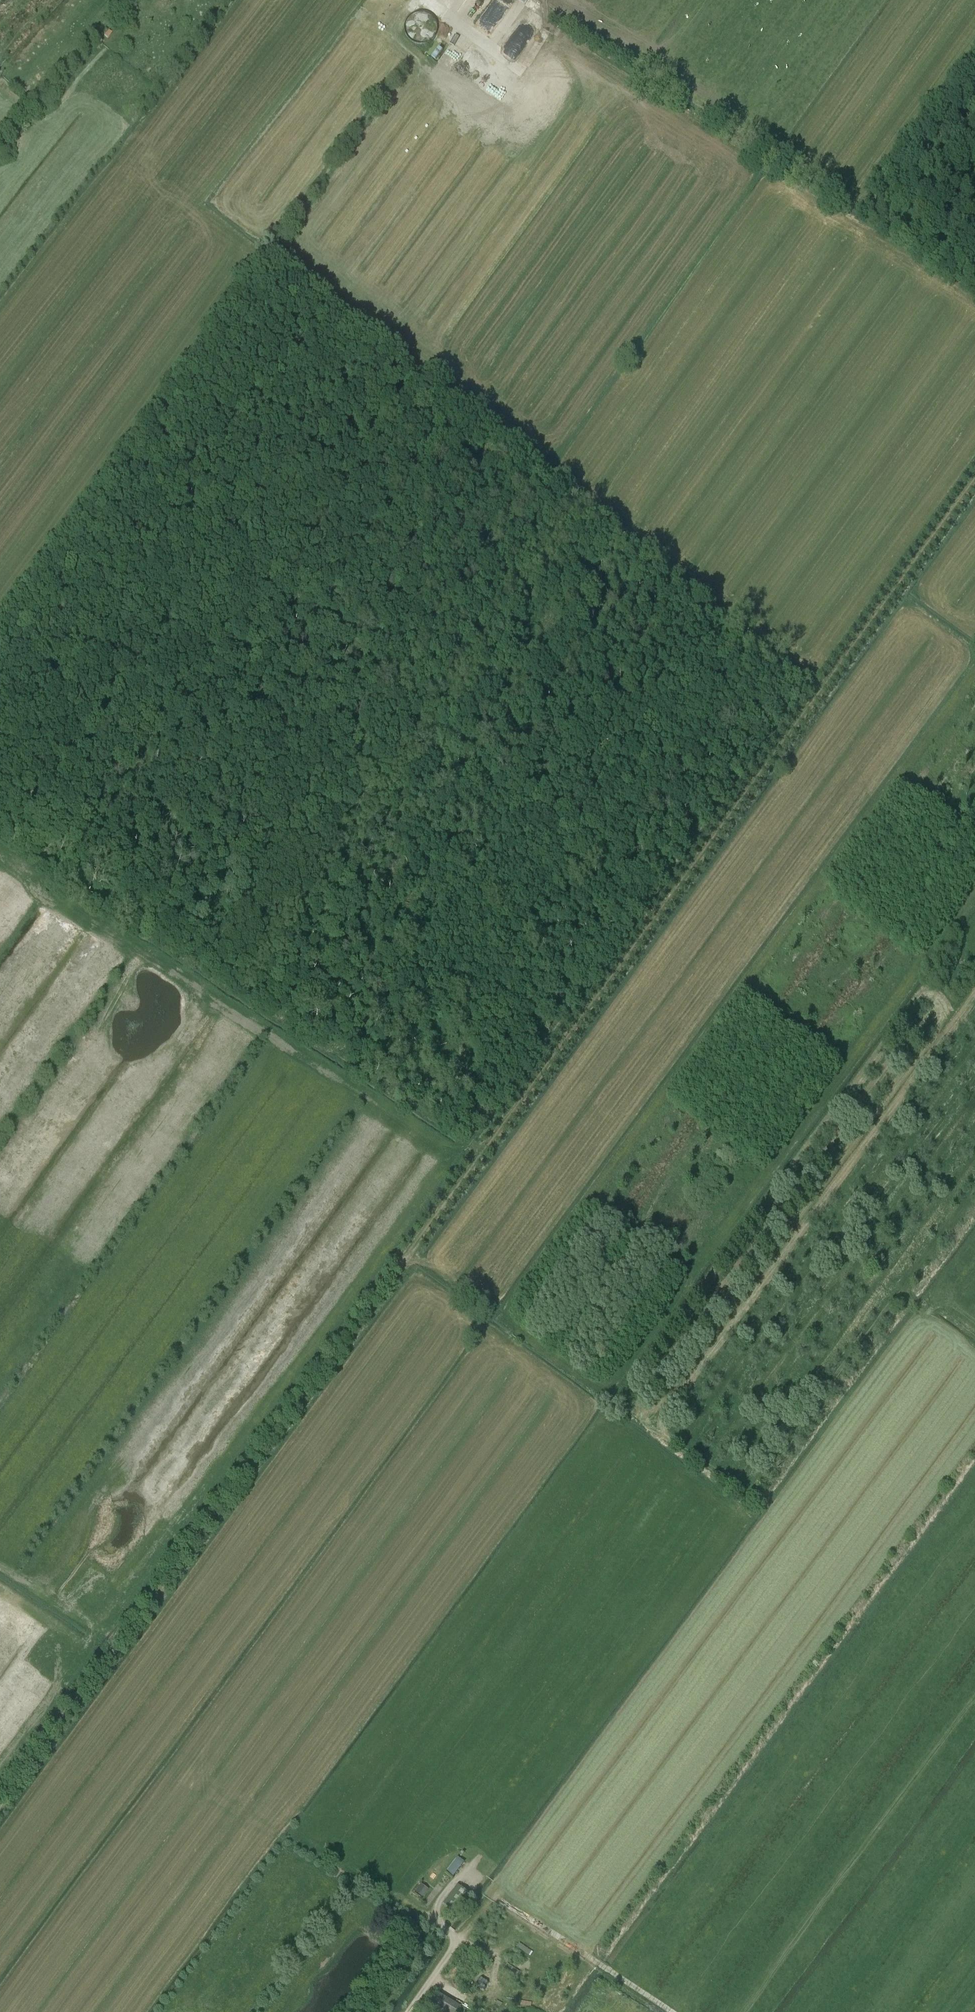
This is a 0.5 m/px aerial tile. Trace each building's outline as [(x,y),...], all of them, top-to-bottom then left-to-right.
[(493,25),(494,26),(489,35),(498,42),(501,38),(500,37),(522,4),(516,0),(509,0),(493,25)] [(530,9),(505,43),(515,50),(539,16),(530,9)] [(542,20),(534,29),(542,35),(550,26),(542,20)] [(455,1876),(463,1861),(455,1857),(447,1872),(455,1876)] [(422,1878),(414,1891),(423,1898),(432,1885),(422,1878)] [(459,1916),(473,1896),(457,1884),(443,1904),(459,1916)] [(522,1977),(524,1973),(512,1965),(509,1969),(522,1977)] [(431,2008),(429,2011),(430,2011),(458,2011),(461,2006),(440,1994),(436,1999),(431,2008)]
